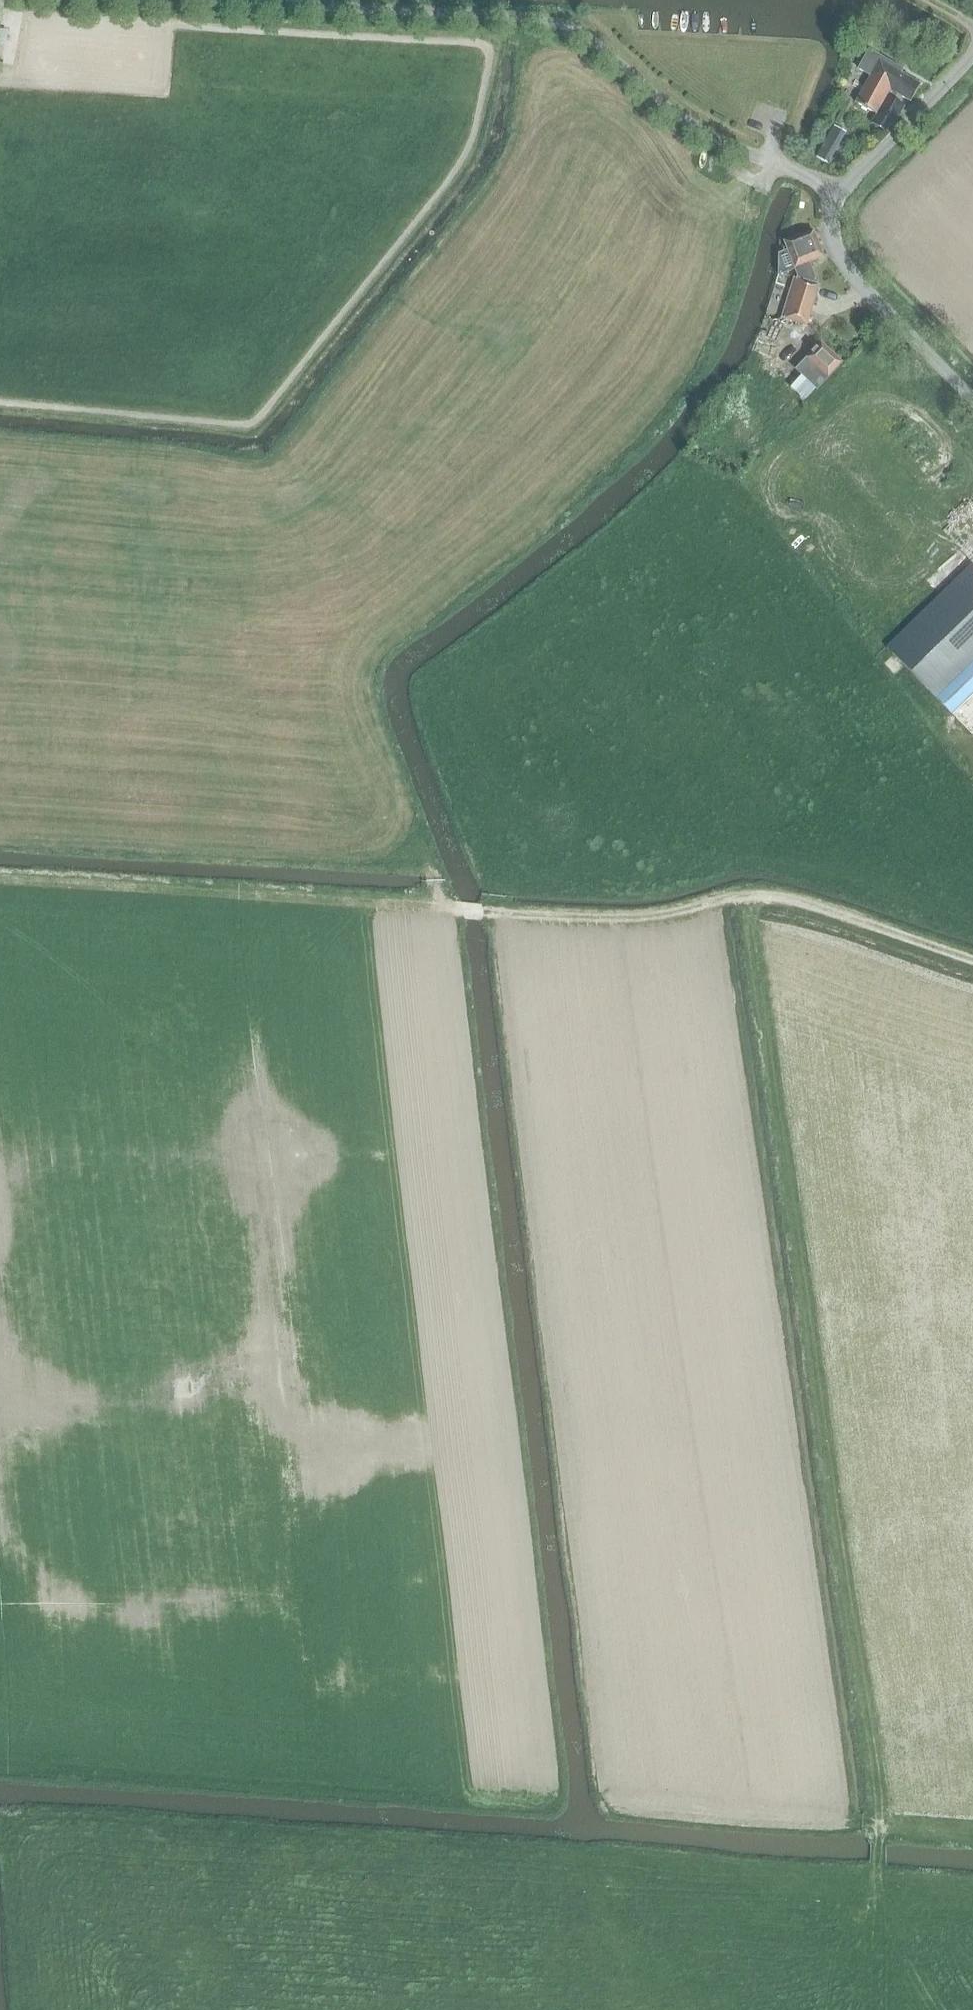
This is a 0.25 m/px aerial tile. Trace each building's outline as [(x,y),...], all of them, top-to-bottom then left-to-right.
[(0,25),(0,43),(6,44),(9,26),(0,25)] [(901,69),(869,49),(858,67),(870,75),(854,101),(874,113),(869,122),(885,132),(891,123),(893,124),(903,106),(887,96),(890,90),(909,101),(919,84),(899,73),(901,69)] [(847,132),(834,125),(816,156),(829,163),(847,132)] [(822,256),(812,230),(784,241),(787,249),(779,253),(779,275),(795,269),(797,276),(796,278),(794,278),(781,317),(805,325),(818,285),(811,283),(813,277),(807,262),(822,256)] [(762,334),(756,352),(777,360),(784,343),(762,334)] [(842,363),(820,342),(794,369),(816,390),(842,363)] [(971,565),(886,649),(935,699),(950,715),(972,737),(972,567),(971,565)]
